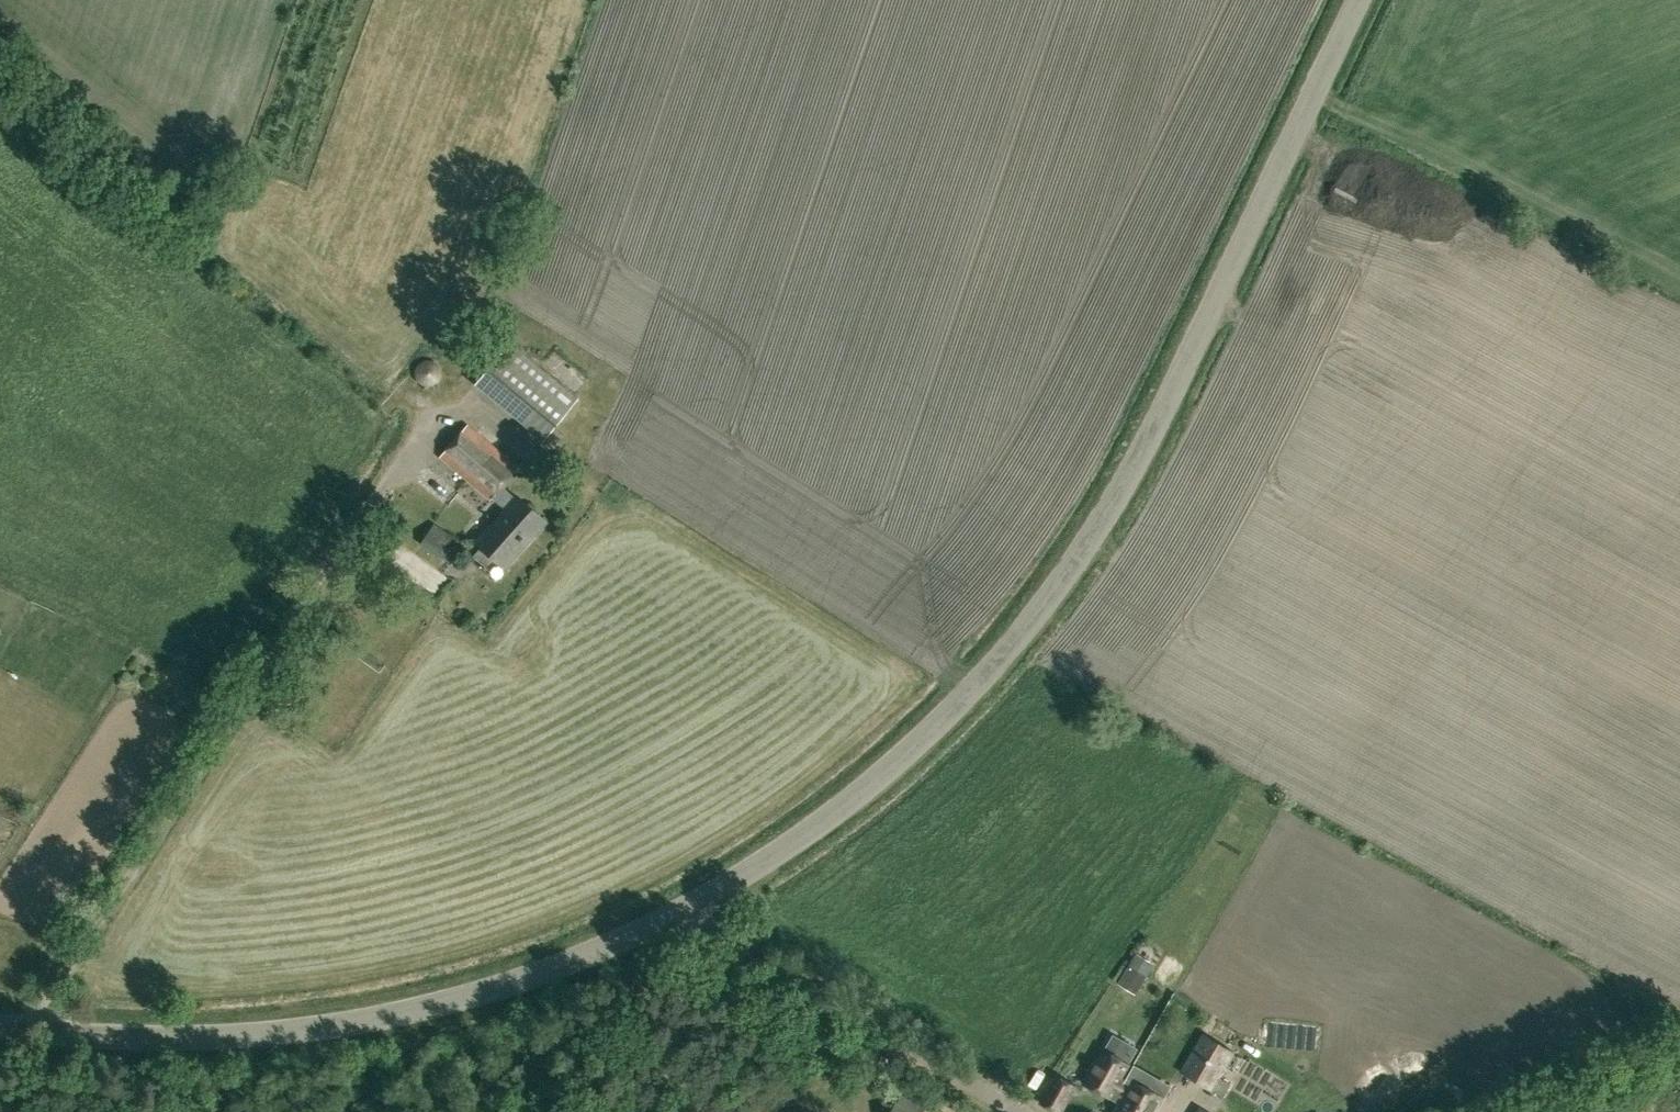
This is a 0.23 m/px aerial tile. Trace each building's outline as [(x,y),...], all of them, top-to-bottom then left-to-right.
[(476,382),(546,437),(579,395),(509,340),(476,382)] [(423,358),(420,360),(419,361),(417,363),(416,365),(415,369),(416,373),(418,378),(420,380),(425,382),(430,382),(434,380),(436,378),(439,375),(441,371),(441,367),(439,364),(436,360),(432,358),(428,358),(423,358)] [(490,571),(498,561),(504,567),(545,521),(517,496),(516,497),(503,486),(519,468),(468,423),(440,455),(491,499),(492,498),(505,509),(476,542),(481,546),(472,556),(490,571)] [(451,563),(464,544),(434,523),(421,542),(451,563)] [(1222,1096),(1229,1083),(1218,1077),(1233,1051),(1202,1034),(1180,1072),(1222,1096)] [(1162,1096),(1131,1079),(1130,1082),(1120,1077),(1128,1064),(1102,1050),(1084,1082),(1109,1096),(1112,1092),(1121,1097),(1113,1111),(1153,1111),(1162,1096)] [(1055,1075),(1040,1102),(1058,1111),(1060,1111),(1074,1086),(1055,1075)]
